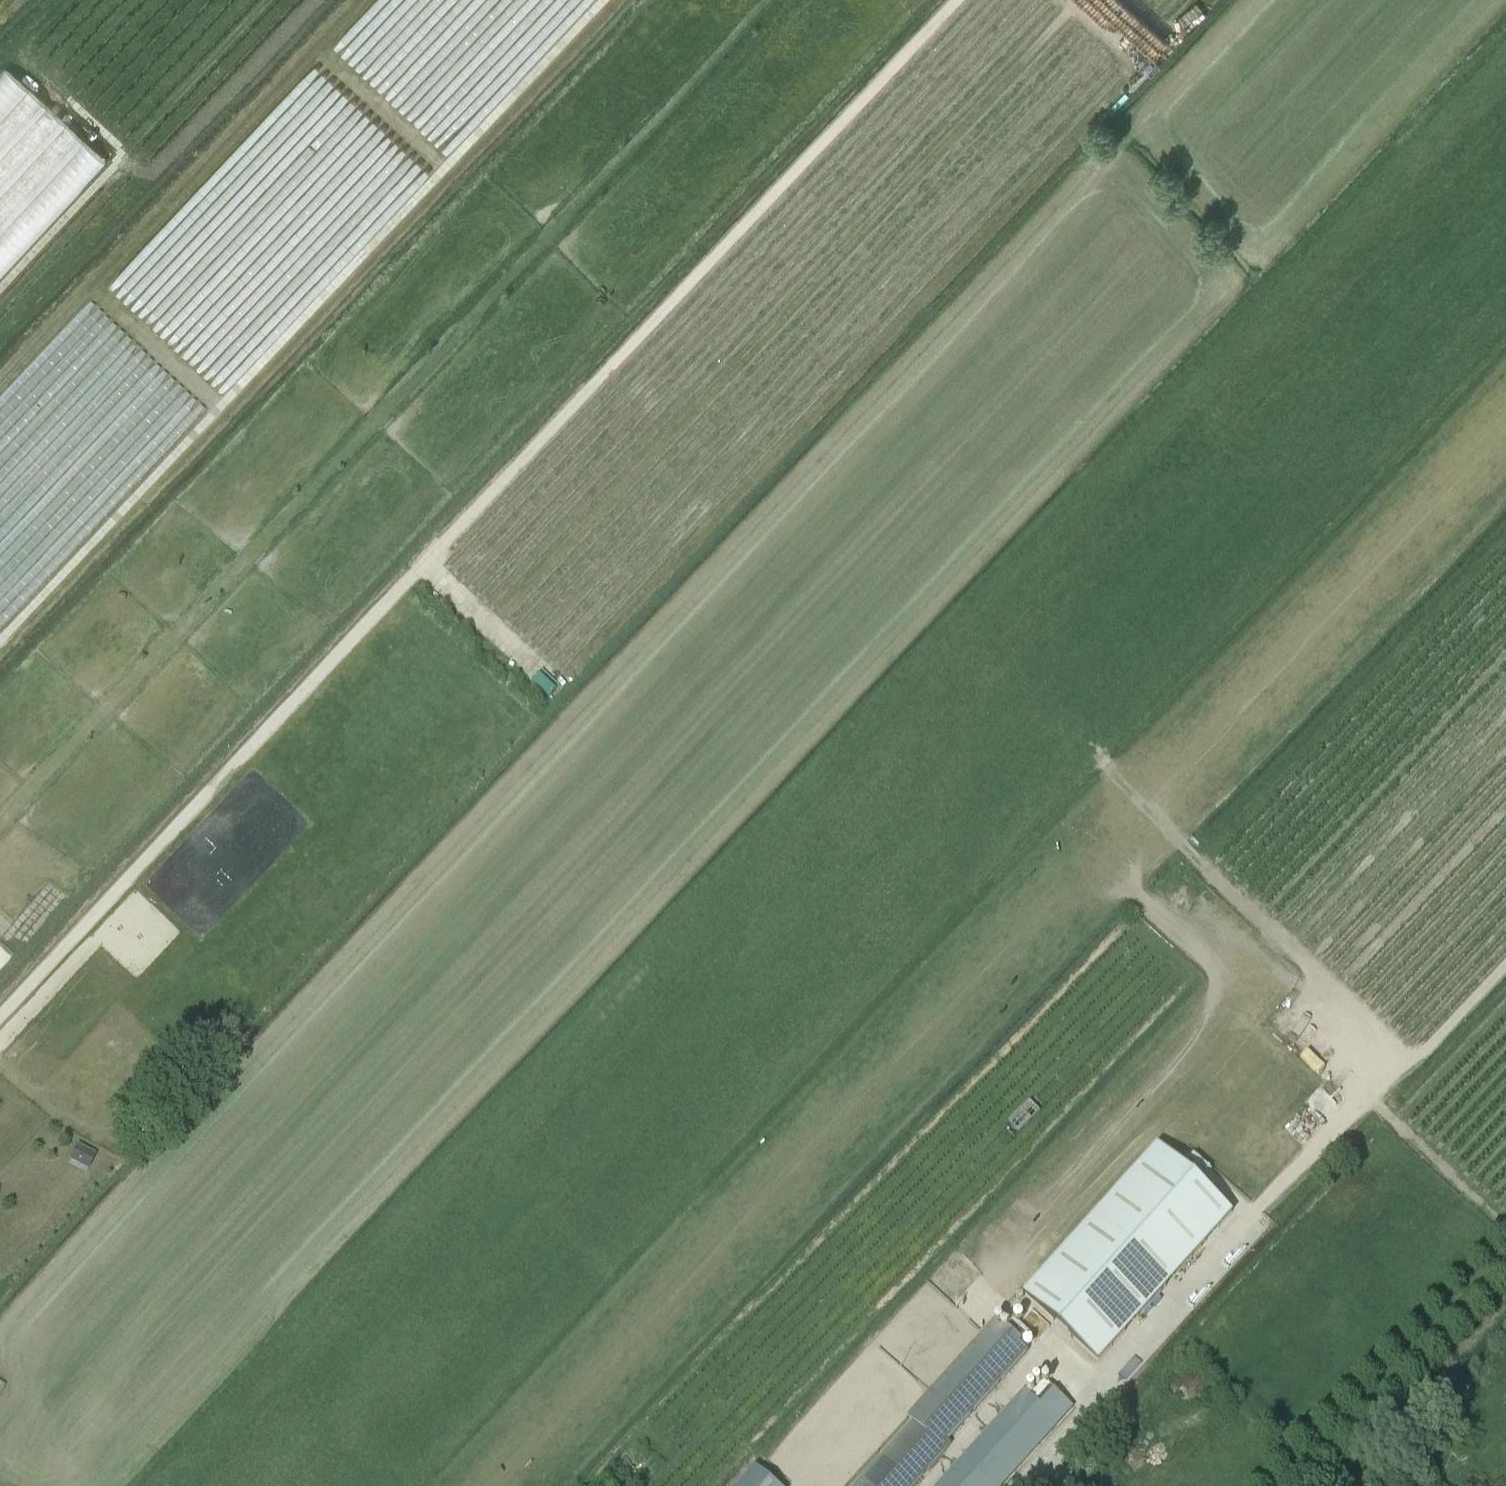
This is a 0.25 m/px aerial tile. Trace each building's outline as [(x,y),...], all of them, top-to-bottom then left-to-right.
[(107,157),(4,66),(0,71),(0,276),(107,157)] [(1041,1111),(1031,1101),(1011,1122),(1020,1131),(1041,1111)] [(70,1159),(89,1170),(98,1153),(78,1143),(70,1159)] [(1024,1295),(1098,1362),(1231,1213),(1157,1146),(1024,1295)] [(954,1368),(909,1418),(913,1422),(855,1485),(907,1485),(987,1398),(1014,1367),(1027,1352),(994,1322),(981,1337),(954,1368)] [(1025,1390),(937,1485),(1003,1485),(1074,1407),(1054,1389),(1040,1404),(1025,1390)] [(741,1485),(775,1485),(755,1469),(741,1485)]
